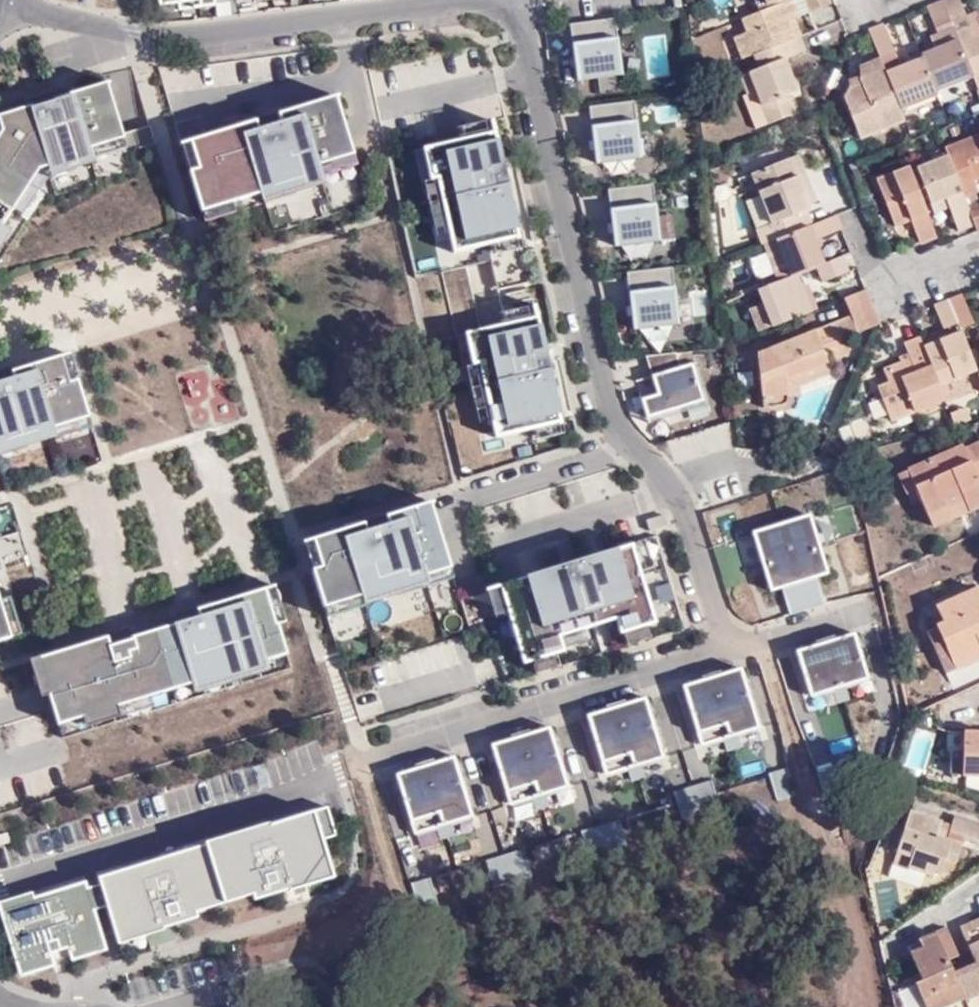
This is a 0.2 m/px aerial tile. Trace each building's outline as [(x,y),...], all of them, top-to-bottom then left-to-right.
[(159,6),(178,3),(179,10),(215,5),(214,0),(158,0),(159,6)] [(745,14),(755,10),(752,0),(740,0),(745,14)] [(755,10),(781,0),(752,0),(755,10)] [(808,14),(829,6),(826,0),(803,0),(808,14)] [(942,1),(952,26),(967,20),(965,18),(959,0),(945,0),(942,1)] [(732,38),(741,59),(752,55),(792,39),(785,22),(792,19),(794,17),(788,1),(740,20),(746,33),(732,38)] [(942,1),(926,8),(937,34),(952,29),(952,26),(942,1)] [(965,18),(967,20),(969,27),(974,38),(978,35),(978,21),(978,19),(977,14),(965,18)] [(622,72),(614,16),(569,22),(577,78),(622,72)] [(785,22),(792,39),(797,37),(799,37),(792,19),(785,22)] [(881,25),(867,31),(878,58),(879,59),(892,54),(893,54),(881,25)] [(957,40),(971,75),(976,88),(978,87),(978,35),(974,38),(969,27),(955,33),(957,40)] [(792,39),(752,55),(757,70),(738,77),(744,95),(753,93),(765,126),(793,115),(786,95),(794,91),(788,75),(778,78),(772,62),(782,58),(802,50),(797,37),(792,39)] [(957,40),(920,54),(921,58),(934,90),(971,75),(957,40)] [(892,54),(879,59),(883,69),(884,73),(896,67),(892,54)] [(788,75),(782,58),(772,62),(778,78),(788,75)] [(879,59),(878,58),(857,66),(857,80),(883,69),(879,59)] [(921,58),(896,67),(884,73),(899,110),(936,94),(934,90),(921,58)] [(883,69),(857,80),(859,86),(845,91),(841,98),(858,139),(903,120),(899,110),(884,73),(883,69)] [(124,130),(108,79),(73,90),(71,84),(46,92),(45,90),(29,95),(32,102),(0,112),(0,118),(3,127),(0,131),(0,228),(40,166),(92,150),(90,145),(124,135),(125,135),(124,130)] [(859,86),(857,80),(849,83),(845,91),(859,86)] [(753,93),(744,95),(740,97),(752,131),(765,126),(753,93)] [(184,143),(207,220),(267,202),(276,231),(370,202),(337,96),(282,113),(282,112),(259,119),(258,117),(240,123),(241,126),(184,143)] [(641,155),(633,99),(588,105),(596,161),(641,155)] [(461,127),(464,139),(495,132),(492,120),(461,127)] [(124,130),(125,135),(124,135),(128,148),(157,139),(152,121),(124,130)] [(519,239),(495,132),(464,139),(422,149),(430,181),(436,180),(446,223),(453,253),(492,244),(516,239),(516,240),(519,239)] [(978,178),(978,134),(943,149),(946,155),(963,197),(977,191),(973,180),(978,178)] [(802,193),(808,209),(817,205),(798,155),(792,157),(805,192),(802,193)] [(957,230),(973,224),(966,206),(946,155),(915,167),(917,174),(921,183),(926,197),(929,203),(951,194),(953,200),(946,202),(947,206),(957,230)] [(755,229),(762,244),(773,240),(809,225),(804,211),(808,209),(802,193),(805,192),(792,157),(751,172),(761,197),(772,222),(755,229)] [(908,221),(917,244),(935,236),(921,199),(912,176),(908,167),(874,180),(892,227),(908,221)] [(912,176),(921,199),(926,197),(921,183),(917,174),(912,176)] [(433,226),(446,223),(436,180),(430,181),(424,182),(433,226)] [(659,238),(652,182),(607,188),(614,244),(659,238)] [(932,211),(947,206),(946,202),(953,200),(951,194),(929,203),(932,211)] [(746,202),(755,229),(772,222),(761,197),(746,202)] [(976,231),(978,230),(978,201),(966,206),(973,224),(976,231)] [(787,276),(793,274),(814,266),(820,263),(824,262),(815,240),(840,229),(834,215),(809,225),(773,240),(762,244),(776,281),(787,276)] [(516,239),(492,244),(494,255),(522,248),(519,239),(516,240),(516,239)] [(840,255),(824,262),(820,263),(814,266),(820,283),(846,272),(840,255)] [(678,321),(671,265),(626,270),(633,327),(678,321)] [(750,311),(757,331),(808,311),(793,274),(787,276),(776,281),(754,289),(761,306),(750,311)] [(846,314),(870,304),(864,289),(841,298),(846,314)] [(946,299),(955,323),(957,329),(971,325),(959,294),(946,299)] [(946,299),(931,305),(941,328),(955,323),(946,299)] [(845,336),(879,323),(870,304),(846,314),(847,317),(754,354),(760,407),(781,404),(785,400),(785,398),(785,397),(782,378),(825,361),(843,353),(848,344),(845,336)] [(503,312),(506,324),(537,317),(534,305),(503,312)] [(558,425),(561,424),(537,317),(506,324),(465,333),(472,365),(478,364),(488,408),(495,438),(534,429),(558,424),(558,425)] [(959,333),(922,347),(937,385),(967,372),(974,370),(959,333)] [(887,419),(942,397),(940,392),(937,385),(922,347),(918,336),(901,343),(904,351),(907,359),(900,361),(881,368),(886,382),(875,386),(887,419)] [(674,351),(645,354),(657,392),(640,397),(646,416),(681,405),(679,401),(701,394),(691,361),(679,365),(674,351)] [(897,354),(900,361),(907,359),(904,351),(897,354)] [(68,381),(77,379),(69,354),(61,357),(68,381)] [(23,437),(51,429),(88,418),(77,379),(68,381),(61,357),(12,372),(11,368),(0,372),(0,445),(23,437)] [(830,372),(825,361),(782,378),(785,397),(785,398),(797,396),(796,385),(830,372)] [(476,411),(488,408),(478,364),(472,365),(466,367),(476,411)] [(937,385),(940,392),(970,381),(967,372),(937,385)] [(91,427),(88,418),(51,429),(54,439),(91,427)] [(558,424),(534,429),(536,439),(564,433),(561,424),(558,425),(558,424)] [(0,445),(0,455),(26,447),(23,437),(0,445)] [(965,448),(978,480),(978,442),(965,448)] [(965,448),(963,444),(906,469),(915,490),(926,515),(963,499),(967,509),(978,504),(978,480),(965,448)] [(905,494),(915,490),(906,469),(896,473),(905,494)] [(930,525),(967,509),(963,499),(926,515),(930,525)] [(347,528),(303,542),(324,607),(364,595),(394,586),(450,568),(429,502),(364,522),(363,520),(346,525),(347,528)] [(649,531),(668,525),(665,515),(646,520),(649,531)] [(828,573),(811,517),(753,534),(770,591),(781,587),(789,613),(824,602),(817,577),(828,573)] [(644,541),(631,545),(640,572),(653,568),(644,541)] [(640,572),(631,545),(499,585),(507,612),(523,664),(532,662),(556,654),(564,652),(563,649),(560,637),(584,630),(594,626),(590,611),(602,607),(606,623),(616,620),(620,634),(622,634),(647,626),(655,624),(640,572)] [(450,568),(394,586),(397,595),(453,578),(450,568)] [(499,585),(486,589),(494,616),(507,612),(499,585)] [(275,586),(266,588),(277,624),(286,621),(275,586)] [(936,606),(943,622),(936,625),(951,658),(978,645),(978,591),(977,587),(936,606)] [(93,642),(38,659),(49,695),(58,724),(287,654),(277,624),(266,588),(211,605),(211,604),(197,608),(197,609),(107,637),(106,636),(92,640),(93,642)] [(364,595),(324,607),(327,617),(367,605),(364,595)] [(0,599),(0,602),(11,637),(21,634),(9,596),(0,599)] [(11,637),(0,602),(0,640),(11,637)] [(594,626),(606,623),(602,607),(590,611),(594,626)] [(951,658),(936,625),(926,629),(946,671),(956,667),(978,657),(978,645),(951,658)] [(650,638),(647,626),(622,634),(626,646),(650,638)] [(587,642),(584,630),(560,637),(563,649),(587,642)] [(866,669),(853,630),(795,648),(807,687),(821,683),(822,686),(853,677),(852,673),(866,669)] [(560,666),(556,654),(532,662),(536,674),(560,666)] [(41,697),(49,695),(38,659),(30,661),(41,697)] [(756,718),(747,687),(740,689),(738,681),(744,679),(739,661),(681,679),(686,697),(693,695),(695,703),(689,705),(698,735),(712,731),(713,735),(744,726),(742,722),(756,718)] [(747,687),(744,679),(738,681),(740,689),(747,687)] [(660,747),(650,717),(644,719),(641,711),(648,709),(642,690),(584,709),(590,727),(596,725),(599,733),(592,735),(602,765),(615,761),(617,765),(647,755),(646,751),(660,747)] [(693,695),(686,697),(689,705),(695,703),(693,695)] [(650,717),(648,709),(641,711),(644,719),(650,717)] [(742,722),(744,726),(757,721),(756,718),(742,722)] [(564,777),(555,746),(549,748),(546,740),(553,738),(547,720),(489,738),(495,756),(501,754),(504,762),(497,764),(506,794),(520,790),(521,794),(552,785),(551,781),(564,777)] [(596,725),(590,727),(592,735),(599,733),(596,725)] [(967,728),(967,742),(960,742),(960,749),(959,770),(978,772),(978,729),(967,728)] [(555,746),(553,738),(546,740),(549,748),(555,746)] [(646,751),(647,755),(661,751),(660,747),(646,751)] [(469,806),(460,776),(453,778),(451,770),(457,767),(451,749),(393,767),(399,785),(406,783),(408,792),(402,794),(411,824),(424,820),(426,823),(456,814),(455,810),(469,806)] [(947,770),(959,770),(960,749),(948,749),(947,770)] [(501,754),(495,756),(497,764),(504,762),(501,754)] [(615,761),(602,765),(603,769),(617,765),(615,761)] [(795,792),(787,765),(768,771),(776,798),(795,792)] [(460,776),(457,767),(451,770),(453,778),(460,776)] [(719,805),(711,777),(692,783),(700,810),(719,805)] [(406,783),(399,785),(402,794),(408,792),(406,783)] [(700,810),(692,783),(673,789),(681,816),(700,810)] [(143,863),(97,878),(99,884),(106,906),(113,927),(141,918),(145,931),(147,937),(160,933),(158,925),(162,923),(159,914),(166,912),(169,921),(171,921),(196,913),(194,907),(191,897),(219,888),(247,879),(251,890),(252,895),(277,888),(279,887),(277,878),(284,876),(286,885),(291,883),(293,891),(306,887),(306,886),(302,873),(330,864),(323,839),(336,835),(327,806),(268,825),(268,827),(252,832),(251,830),(161,858),(161,860),(144,866),(143,863)] [(455,810),(456,814),(470,810),(469,806),(455,810)] [(931,833),(935,823),(936,819),(904,808),(890,848),(906,854),(902,863),(919,869),(922,864),(937,869),(941,858),(950,860),(957,842),(940,836),(931,833)] [(949,811),(944,826),(943,830),(972,841),(978,822),(949,811)] [(626,844),(618,817),(599,823),(608,850),(626,844)] [(608,850),(599,823),(580,828),(589,856),(608,850)] [(944,826),(935,823),(931,833),(940,836),(943,830),(944,826)] [(531,873),(523,846),(504,852),(512,879),(531,873)] [(906,854),(890,848),(887,858),(902,863),(906,854)] [(512,879),(504,852),(485,858),(493,885),(512,879)] [(330,864),(302,873),(306,886),(334,877),(330,864)] [(429,875),(410,881),(418,908),(437,902),(429,875)] [(284,876),(277,878),(279,887),(277,888),(283,907),(310,898),(306,887),(293,891),(291,883),(286,885),(284,876)] [(247,879),(219,888),(223,898),(251,890),(247,879)] [(0,908),(0,914),(18,970),(42,963),(45,972),(54,969),(56,969),(52,956),(61,953),(59,945),(65,943),(72,964),(73,963),(83,961),(80,951),(105,943),(94,910),(87,887),(85,881),(51,892),(52,897),(34,902),(33,898),(0,908)] [(99,884),(87,887),(94,910),(106,906),(99,884)] [(219,888),(191,897),(194,907),(223,898),(219,888)] [(160,933),(147,937),(151,948),(177,940),(171,921),(169,921),(166,912),(159,914),(162,923),(158,925),(160,933)] [(961,996),(978,988),(978,973),(978,971),(978,970),(978,913),(956,924),(971,960),(949,970),(959,992),(961,996)] [(141,918),(113,927),(117,940),(145,931),(141,918)] [(942,925),(902,943),(917,977),(910,980),(922,1006),(928,1006),(959,992),(949,970),(943,956),(954,952),(942,925)] [(61,953),(52,956),(56,969),(54,969),(56,975),(75,969),(73,963),(72,964),(65,943),(59,945),(61,953)] [(105,943),(80,951),(83,961),(108,953),(105,943)] [(42,963),(18,970),(21,980),(45,972),(42,963)]
